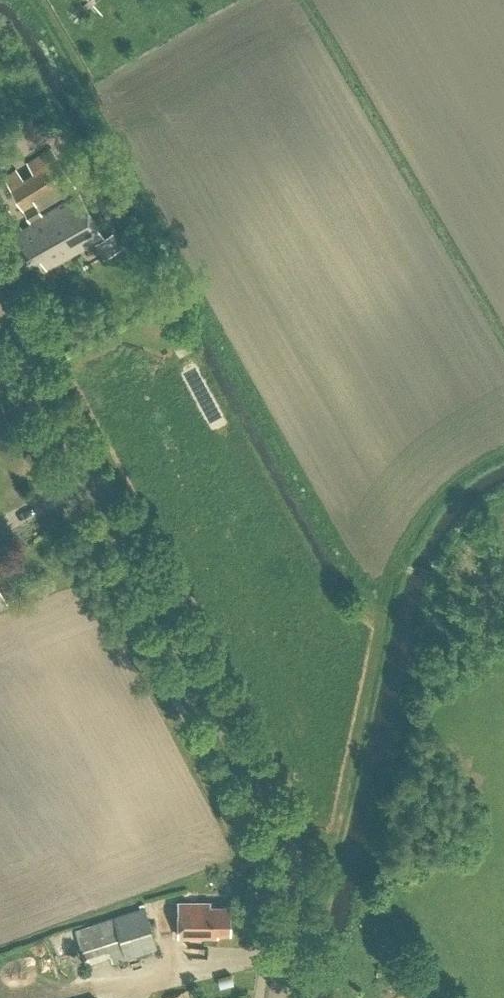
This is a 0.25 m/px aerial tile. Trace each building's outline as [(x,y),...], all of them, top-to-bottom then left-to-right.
[(46,267),(103,235),(79,192),(42,213),(39,208),(75,187),(51,147),(4,175),(30,220),(9,231),(26,261),(39,254),(46,267)] [(113,232),(94,243),(103,258),(121,248),(113,232)] [(184,338),(173,345),(179,356),(191,350),(184,338)] [(209,901),(178,901),(178,935),(217,935),(217,931),(230,931),(230,904),(209,904),(209,901)] [(142,907),(48,931),(55,961),(80,954),(82,961),(109,954),(110,959),(153,948),(142,907)]
